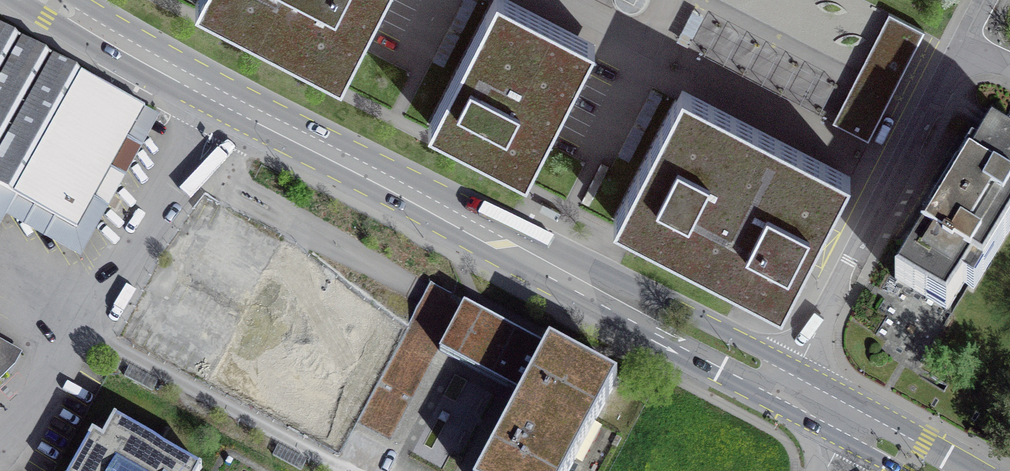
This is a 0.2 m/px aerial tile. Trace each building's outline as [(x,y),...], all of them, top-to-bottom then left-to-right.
[(196,4),(341,79),(382,0),(197,0),(196,4)] [(491,5),(430,125),(528,175),(589,55),(553,36),(491,5)] [(922,38),(886,20),(832,128),(867,146),(922,38)] [(135,109),(0,33),(0,185),(71,227),(135,109)] [(781,305),(843,184),(801,162),(715,118),(675,97),(613,218),(781,305)] [(1009,251),(1009,148),(988,135),(897,284),(963,327),(1009,251)] [(398,263),(396,268),(371,315),(322,406),(390,443),(439,351),(464,304),(467,300),(398,263)] [(439,351),(521,395),(546,348),(464,304),(439,351)] [(546,348),(521,395),(481,470),(568,470),(617,380),(549,344),(546,348)] [(83,470),(156,470),(101,438),(83,470)]
